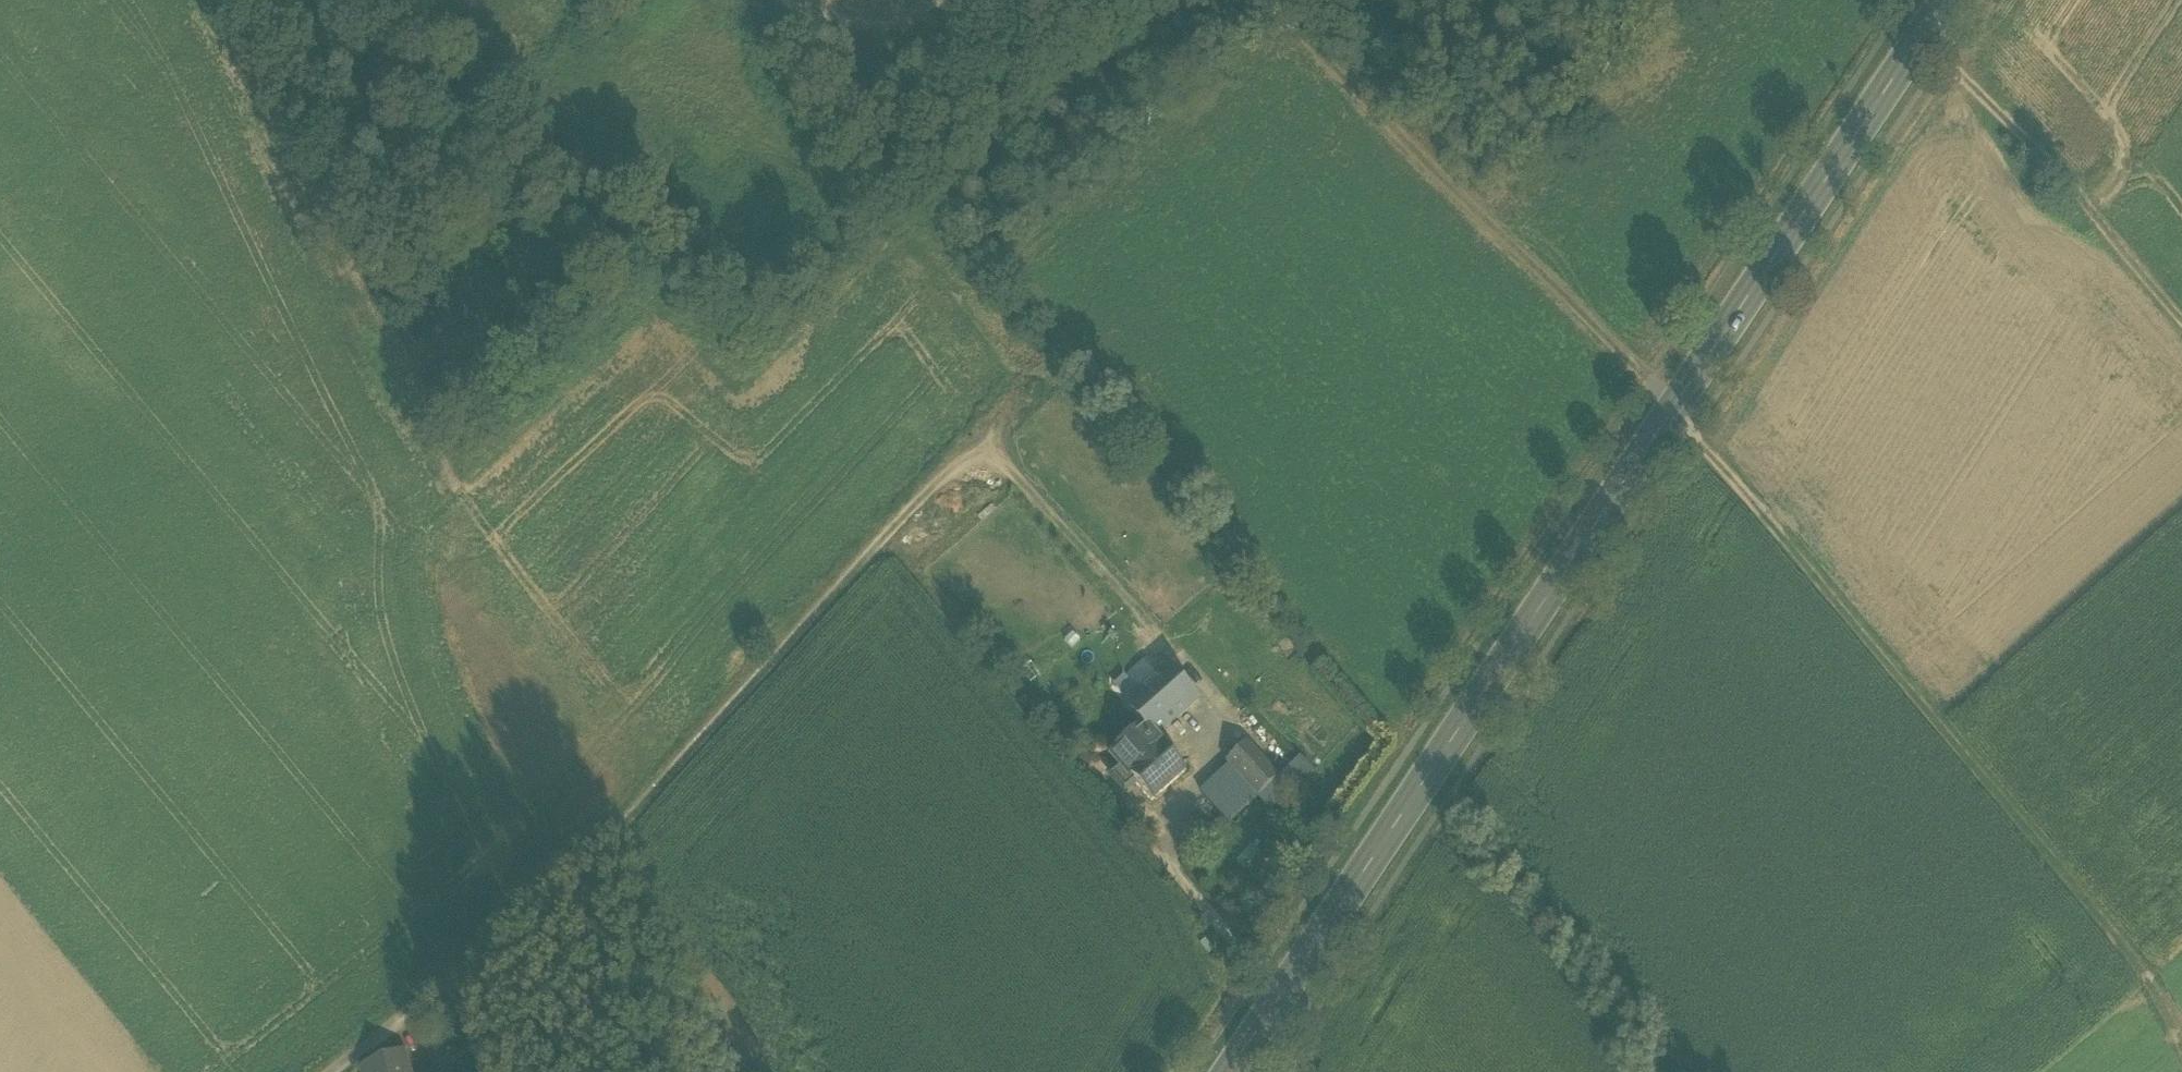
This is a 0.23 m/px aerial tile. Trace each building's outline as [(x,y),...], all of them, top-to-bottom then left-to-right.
[(1128,706),(1144,725),(1155,737),(1187,709),(1159,678),(1128,706)] [(1132,777),(1152,799),(1185,770),(1155,737),(1144,725),(1111,754),(1122,766),(1132,777)] [(1238,774),(1258,796),(1268,786),(1273,792),(1284,782),(1246,742),(1226,762),(1238,774)] [(1132,777),(1122,766),(1113,774),(1122,785),(1132,777)] [(1260,798),(1258,796),(1238,774),(1218,793),(1239,816),(1260,798)] [(404,1050),(361,1067),(362,1071),(410,1071),(404,1050)]
